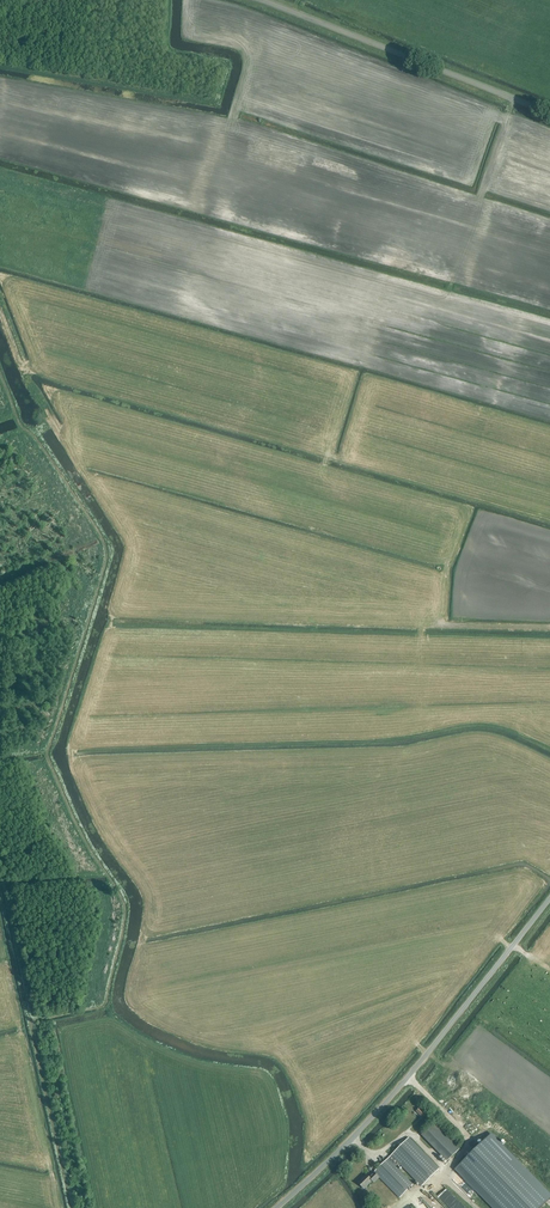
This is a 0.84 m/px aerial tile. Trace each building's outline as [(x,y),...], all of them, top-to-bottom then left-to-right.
[(447,1162),(450,1159),(460,1149),(434,1122),(421,1135),(447,1162)] [(439,1169),(409,1138),(388,1159),(369,1177),(366,1175),(358,1183),(363,1189),(372,1180),(374,1183),(379,1177),(399,1198),(413,1184),(397,1168),(400,1165),(421,1186),(439,1169)] [(512,1168),(482,1196),(493,1207),(540,1207),(546,1203),(512,1168)]
